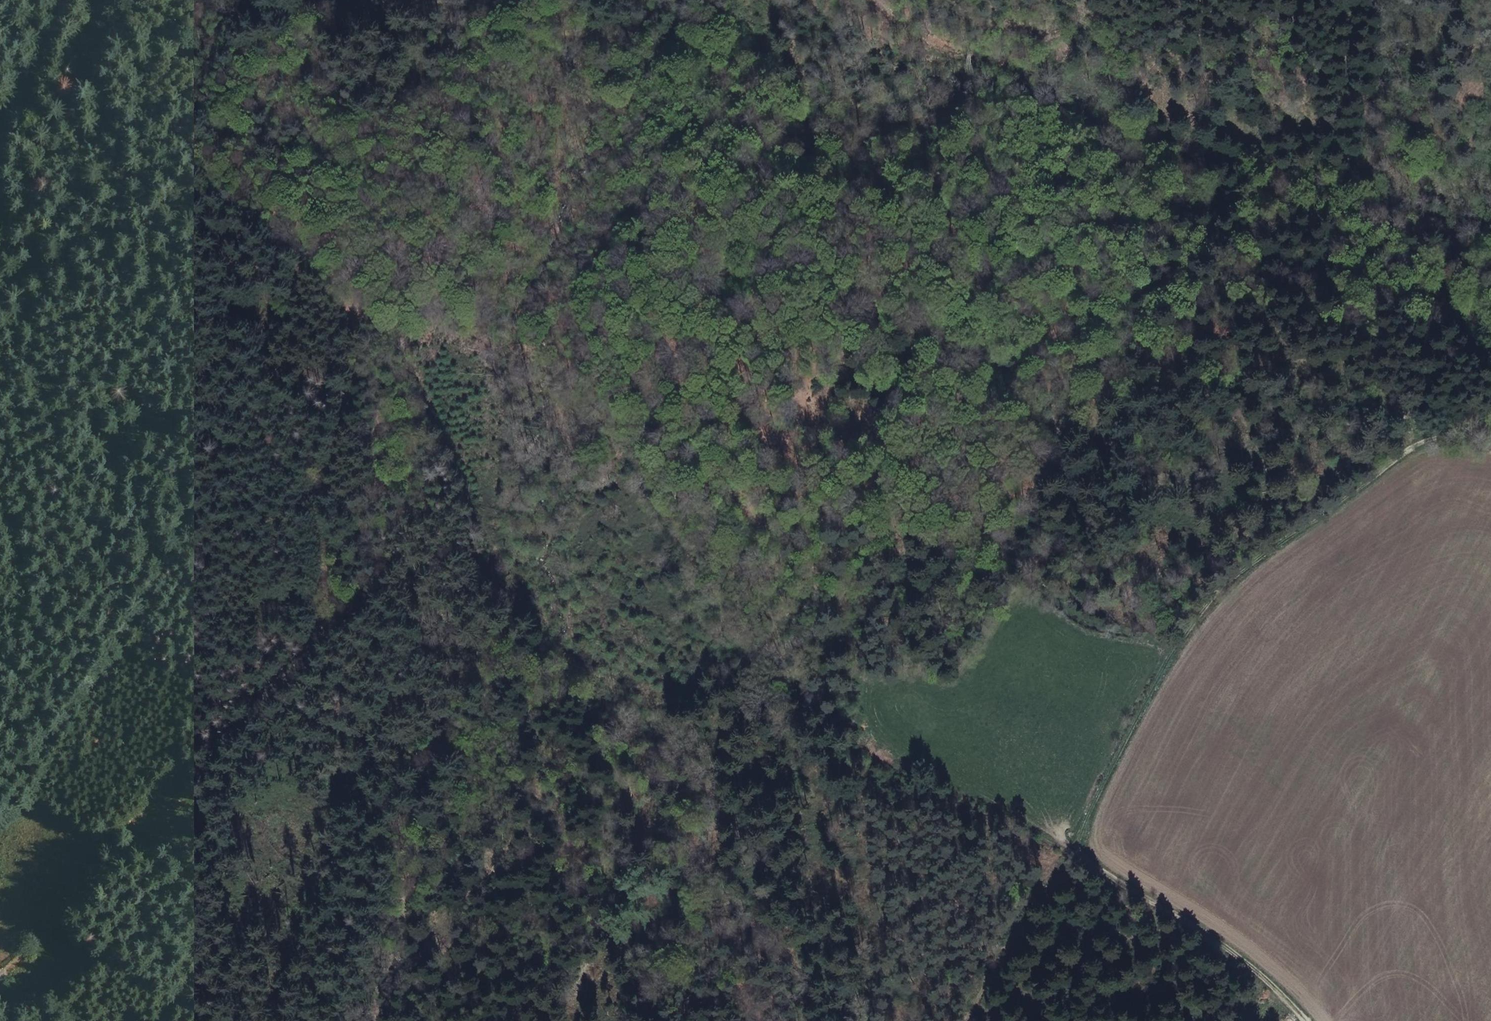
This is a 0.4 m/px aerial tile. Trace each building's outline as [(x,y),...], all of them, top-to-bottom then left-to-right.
[(759,436),(757,443),(776,448),(777,441),(759,436)]
